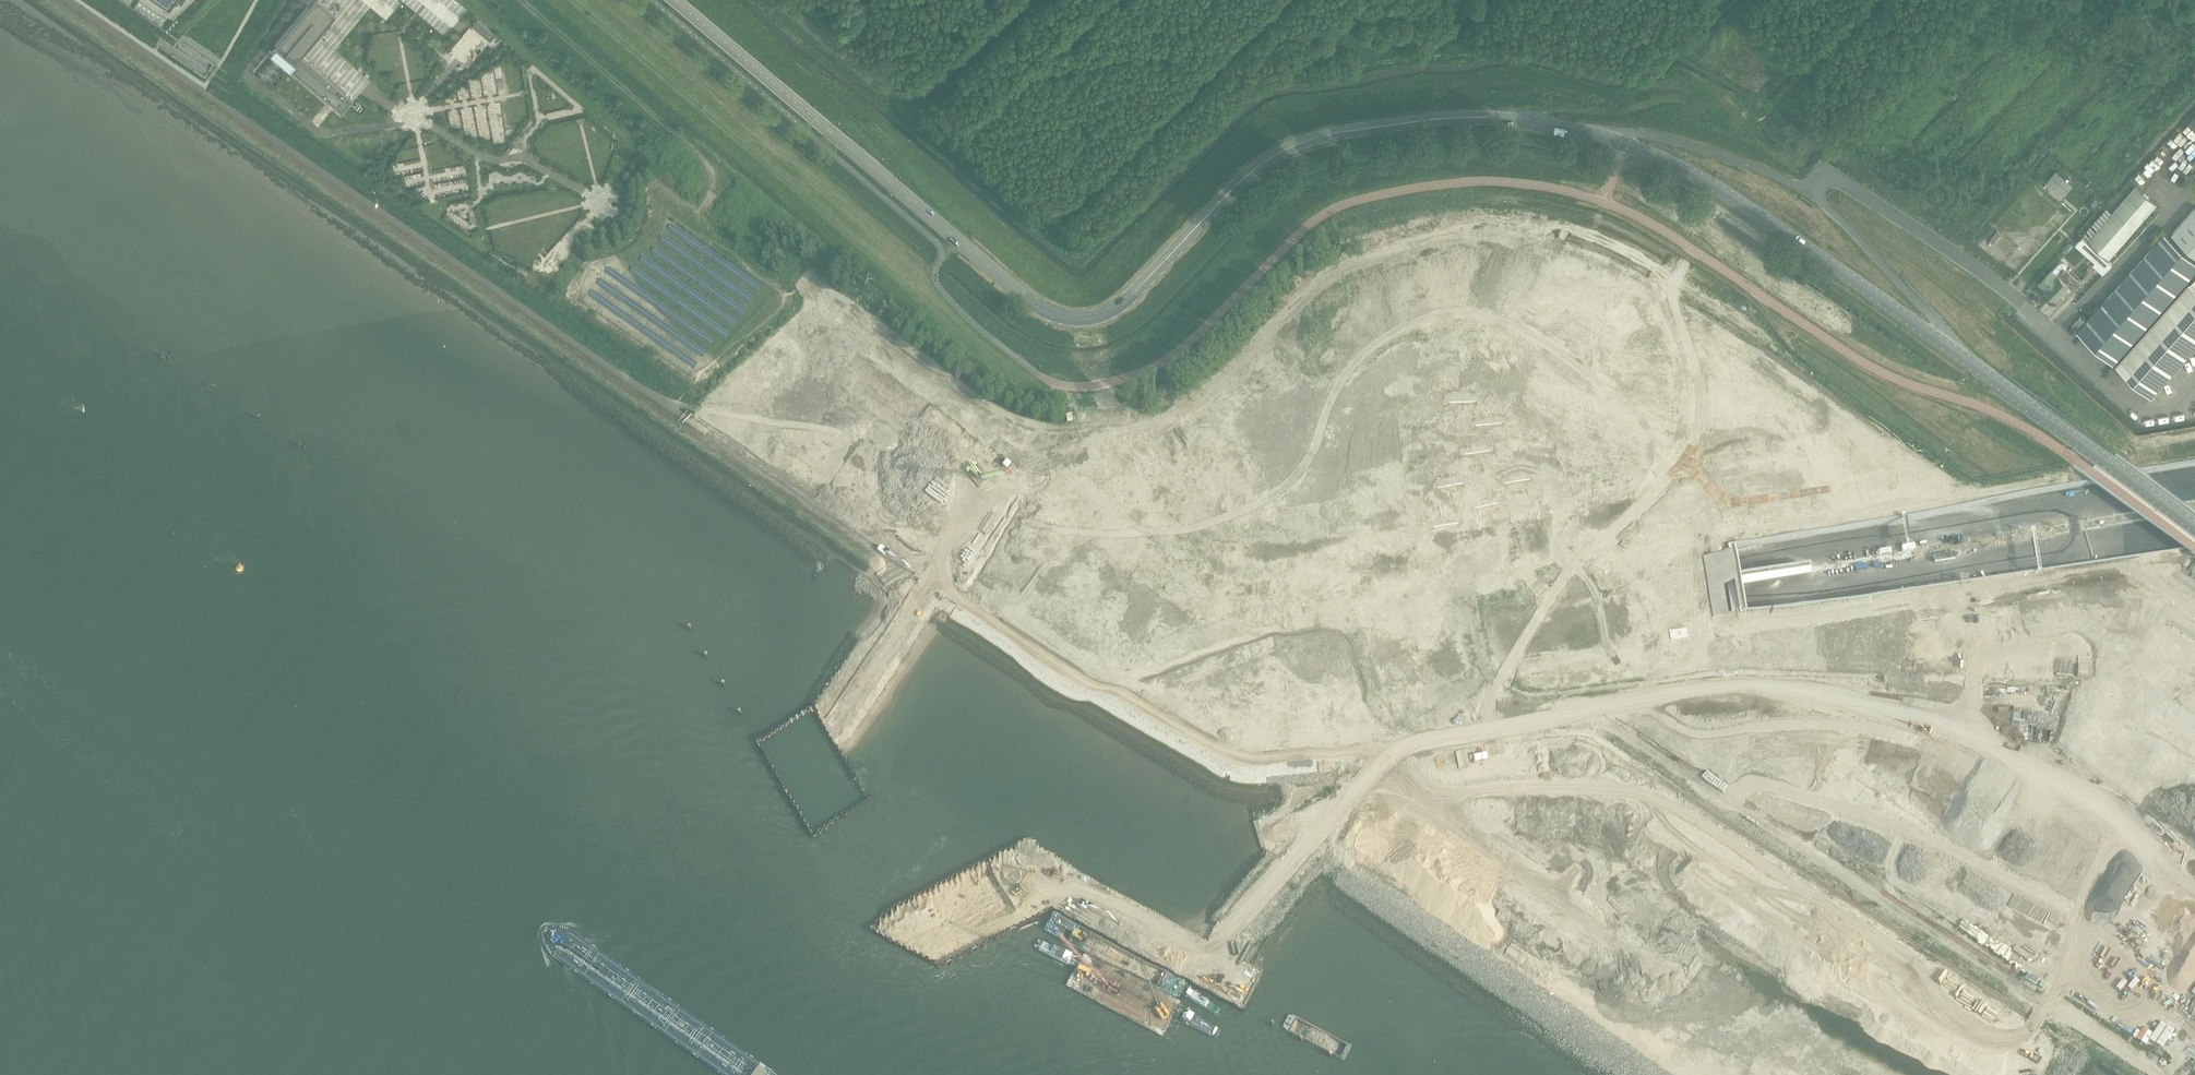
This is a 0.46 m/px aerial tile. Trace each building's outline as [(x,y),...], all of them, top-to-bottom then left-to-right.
[(310,8),(272,53),(343,113),(354,100),(303,56),(330,25),(310,8)] [(478,19),(472,26),(490,42),(496,35),(478,19)] [(2108,260),(2157,205),(2136,187),(2088,242),(2108,260)] [(2174,236),(2194,255),(2194,211),(2174,236)] [(2164,234),(2076,333),(2113,364),(2194,272),(2194,261),(2164,234)] [(2052,271),(2039,285),(2045,290),(2055,300),(2069,286),(2074,290),(2080,283),(2066,270),(2067,269),(2067,268),(2067,267),(2067,266),(2067,265),(2066,265),(2066,264),(2065,263),(2064,263),(2063,263),(2062,263),(2061,263),(2060,264),(2059,264),(2052,272),(2052,271)] [(2116,366),(2152,398),(2194,350),(2194,276),(2116,366)] [(2074,325),(2078,329),(2086,320),(2082,316),(2074,325)] [(1201,505),(1212,512),(1219,501),(1208,494),(1201,505)] [(1730,553),(1703,557),(1713,617),(1740,613),(1730,553)] [(1276,640),(1204,661),(1219,663),(1217,673),(1226,674),(1226,676),(1233,676),(1234,670),(1235,673),(1236,660),(1239,667),(1240,659),(1281,647),(1282,640),(1276,640)] [(2183,720),(2180,726),(2194,734),(2194,726),(2183,720)] [(1713,745),(1688,732),(1685,737),(1666,726),(1662,734),(1707,757),(1713,745)] [(2174,987),(2101,947),(2095,956),(2168,997),(2174,987)]
